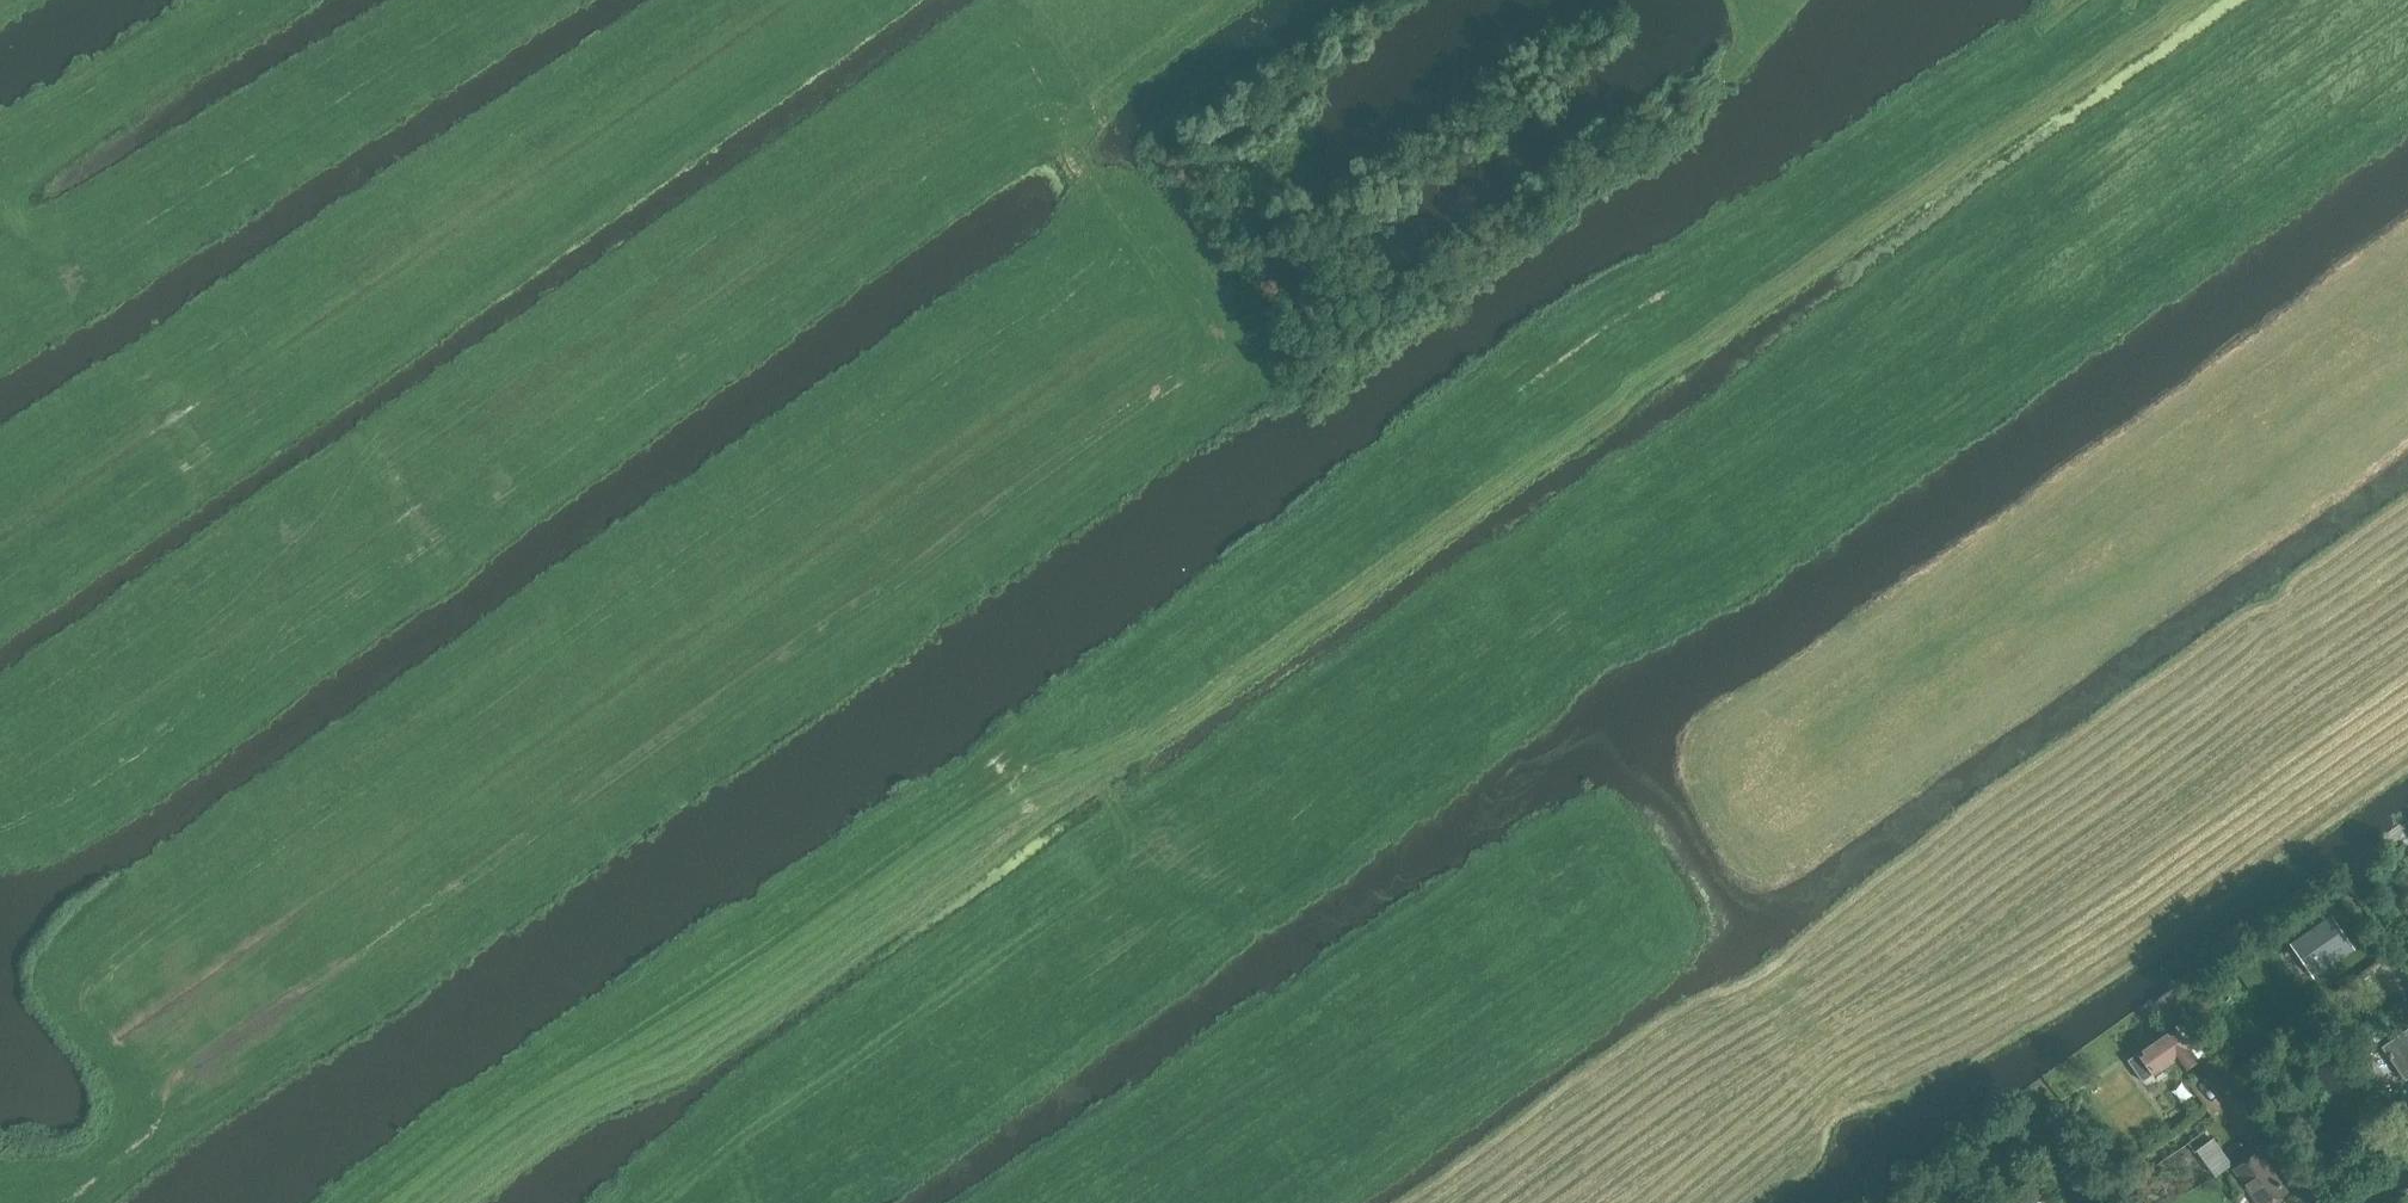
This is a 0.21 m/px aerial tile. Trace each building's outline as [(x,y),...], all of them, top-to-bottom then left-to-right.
[(2312,976),(2354,948),(2331,915),(2290,943),(2312,976)] [(2137,1053),(2127,1060),(2142,1081),(2152,1074),(2153,1075),(2174,1060),(2182,1071),(2198,1060),(2174,1026),(2137,1052),(2137,1053)] [(2407,1028),(2381,1046),(2404,1081),(2407,1078),(2407,1028)] [(2216,1132),(2197,1143),(2213,1172),(2233,1161),(2216,1132)] [(2288,1189),(2260,1149),(2232,1169),(2256,1202),(2269,1202),(2288,1189)]
